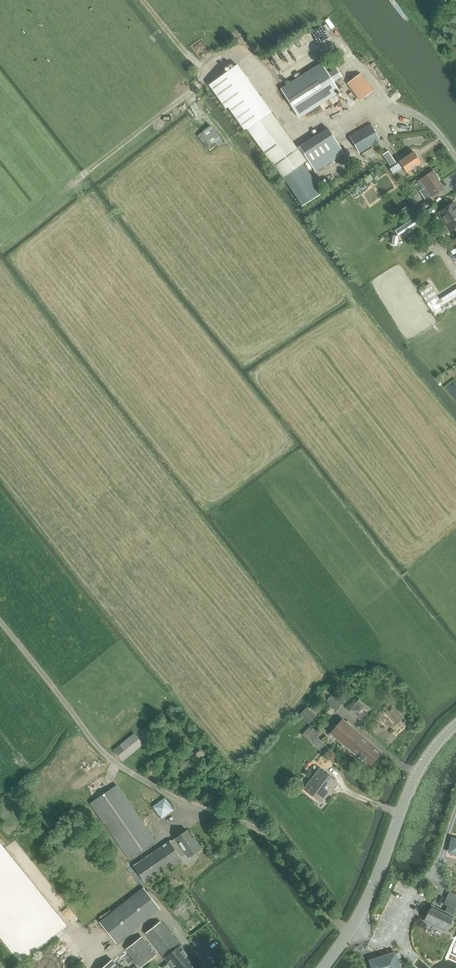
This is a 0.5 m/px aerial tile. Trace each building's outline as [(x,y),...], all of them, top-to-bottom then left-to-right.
[(322,65),(282,90),(299,116),(299,117),(339,92),(333,82),(342,77),(337,69),(328,74),(322,65)] [(360,74),(348,84),(353,91),(360,100),(372,91),(360,74)] [(302,205),(321,192),(302,163),(307,160),(315,172),(344,154),(328,128),(297,148),(271,112),(246,129),(281,177),(283,176),(302,205)] [(359,153),(380,141),(370,124),(349,137),(359,153)] [(206,149),(220,139),(211,126),(196,137),(206,149)] [(372,148),(362,154),(365,159),(375,153),(372,148)] [(386,149),(379,154),(393,174),(402,168),(406,173),(421,163),(414,152),(396,164),(386,149)] [(431,196),(443,188),(435,176),(437,175),(434,171),(432,173),(432,171),(419,179),(420,180),(417,182),(421,189),(425,187),(431,196)] [(367,188),(366,186),(363,183),(351,192),(352,193),(354,197),(358,194),(359,195),(364,192),(363,190),(367,188)] [(421,211),(434,203),(430,198),(418,206),(421,211)] [(455,228),(455,208),(453,203),(438,212),(445,224),(441,227),(440,229),(443,234),(445,234),(452,230),(455,228)] [(421,221),(418,216),(395,231),(398,236),(421,221)] [(419,291),(435,316),(455,303),(455,289),(440,300),(430,284),(419,291)] [(336,710),(343,703),(333,694),(332,695),(326,690),(320,696),(336,710)] [(362,719),(371,707),(359,699),(350,710),(362,719)] [(305,714),(289,731),(298,739),(304,733),(310,739),(320,728),(305,714)] [(370,766),(382,752),(343,719),(331,733),(358,756),(358,754),(370,766)] [(123,760),(143,743),(135,733),(114,749),(123,760)] [(320,768),(304,788),(309,793),(321,803),(338,782),(320,768)] [(155,840),(149,832),(116,785),(91,803),(129,858),(155,840)] [(162,818),(175,810),(166,797),(154,805),(162,818)] [(187,856),(201,847),(194,836),(192,837),(187,829),(176,837),(172,840),(171,839),(133,865),(145,882),(180,858),(179,857),(185,853),(187,856)] [(118,943),(161,910),(144,888),(102,921),(118,943)] [(444,904),(455,909),(455,907),(455,901),(447,897),(444,904)] [(446,931),(448,927),(449,927),(450,926),(451,926),(451,925),(452,924),(452,923),(452,922),(451,921),(451,920),(453,916),(431,906),(424,921),(446,931)] [(146,934),(172,967),(197,967),(161,922),(146,934)] [(142,967),(157,954),(143,936),(127,948),(142,967)] [(394,954),(371,961),(373,967),(398,967),(394,954)] [(113,960),(103,967),(120,967),(113,960)]
